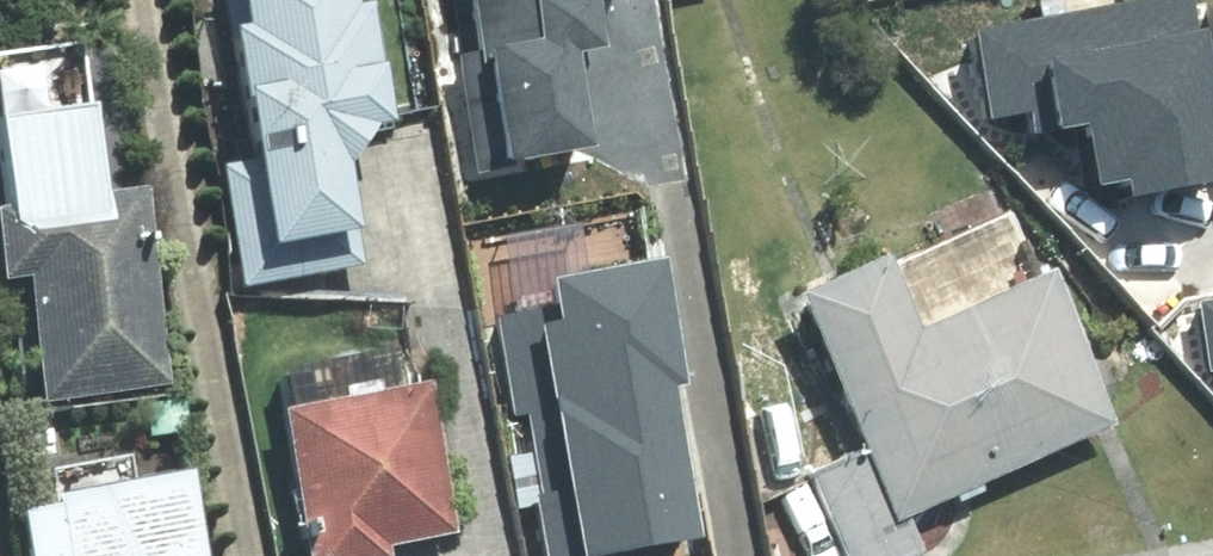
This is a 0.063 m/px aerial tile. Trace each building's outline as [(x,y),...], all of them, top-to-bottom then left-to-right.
[(262,162),(233,166),(252,276),(361,257),(356,226),(364,225),(353,160),(362,158),(382,121),(400,118),(380,0),(234,0),(262,162)] [(486,50),(461,54),(480,170),(516,164),(515,159),(599,145),(583,51),(611,46),(604,0),(477,0),(486,50)] [(1186,0),(1145,0),(976,30),(992,118),(1035,111),(1038,132),(1096,122),(1106,174),(1138,168),(1141,186),(1212,173),(1212,153),(1186,0)] [(0,56),(0,78),(16,204),(0,206),(0,212),(8,279),(35,275),(51,398),(171,383),(147,191),(103,197),(84,45),(0,56)] [(889,256),(804,292),(871,450),(900,520),(912,515),(1121,427),(1056,273),(1041,279),(1013,212),(892,263),(889,256)] [(530,414),(554,555),(586,555),(704,536),(677,384),(688,382),(667,260),(558,279),(563,305),(497,317),(514,416),(530,414)] [(1201,301),(1212,366),(1212,299),(1201,301)] [(278,369),(312,555),(394,555),(392,542),(458,530),(431,385),(409,389),(402,347),(278,369)] [(900,520),(871,450),(814,474),(848,555),(915,555),(927,551),(912,515),(900,520)] [(28,502),(37,555),(74,555),(76,555),(77,555),(207,555),(194,474),(28,502)]
